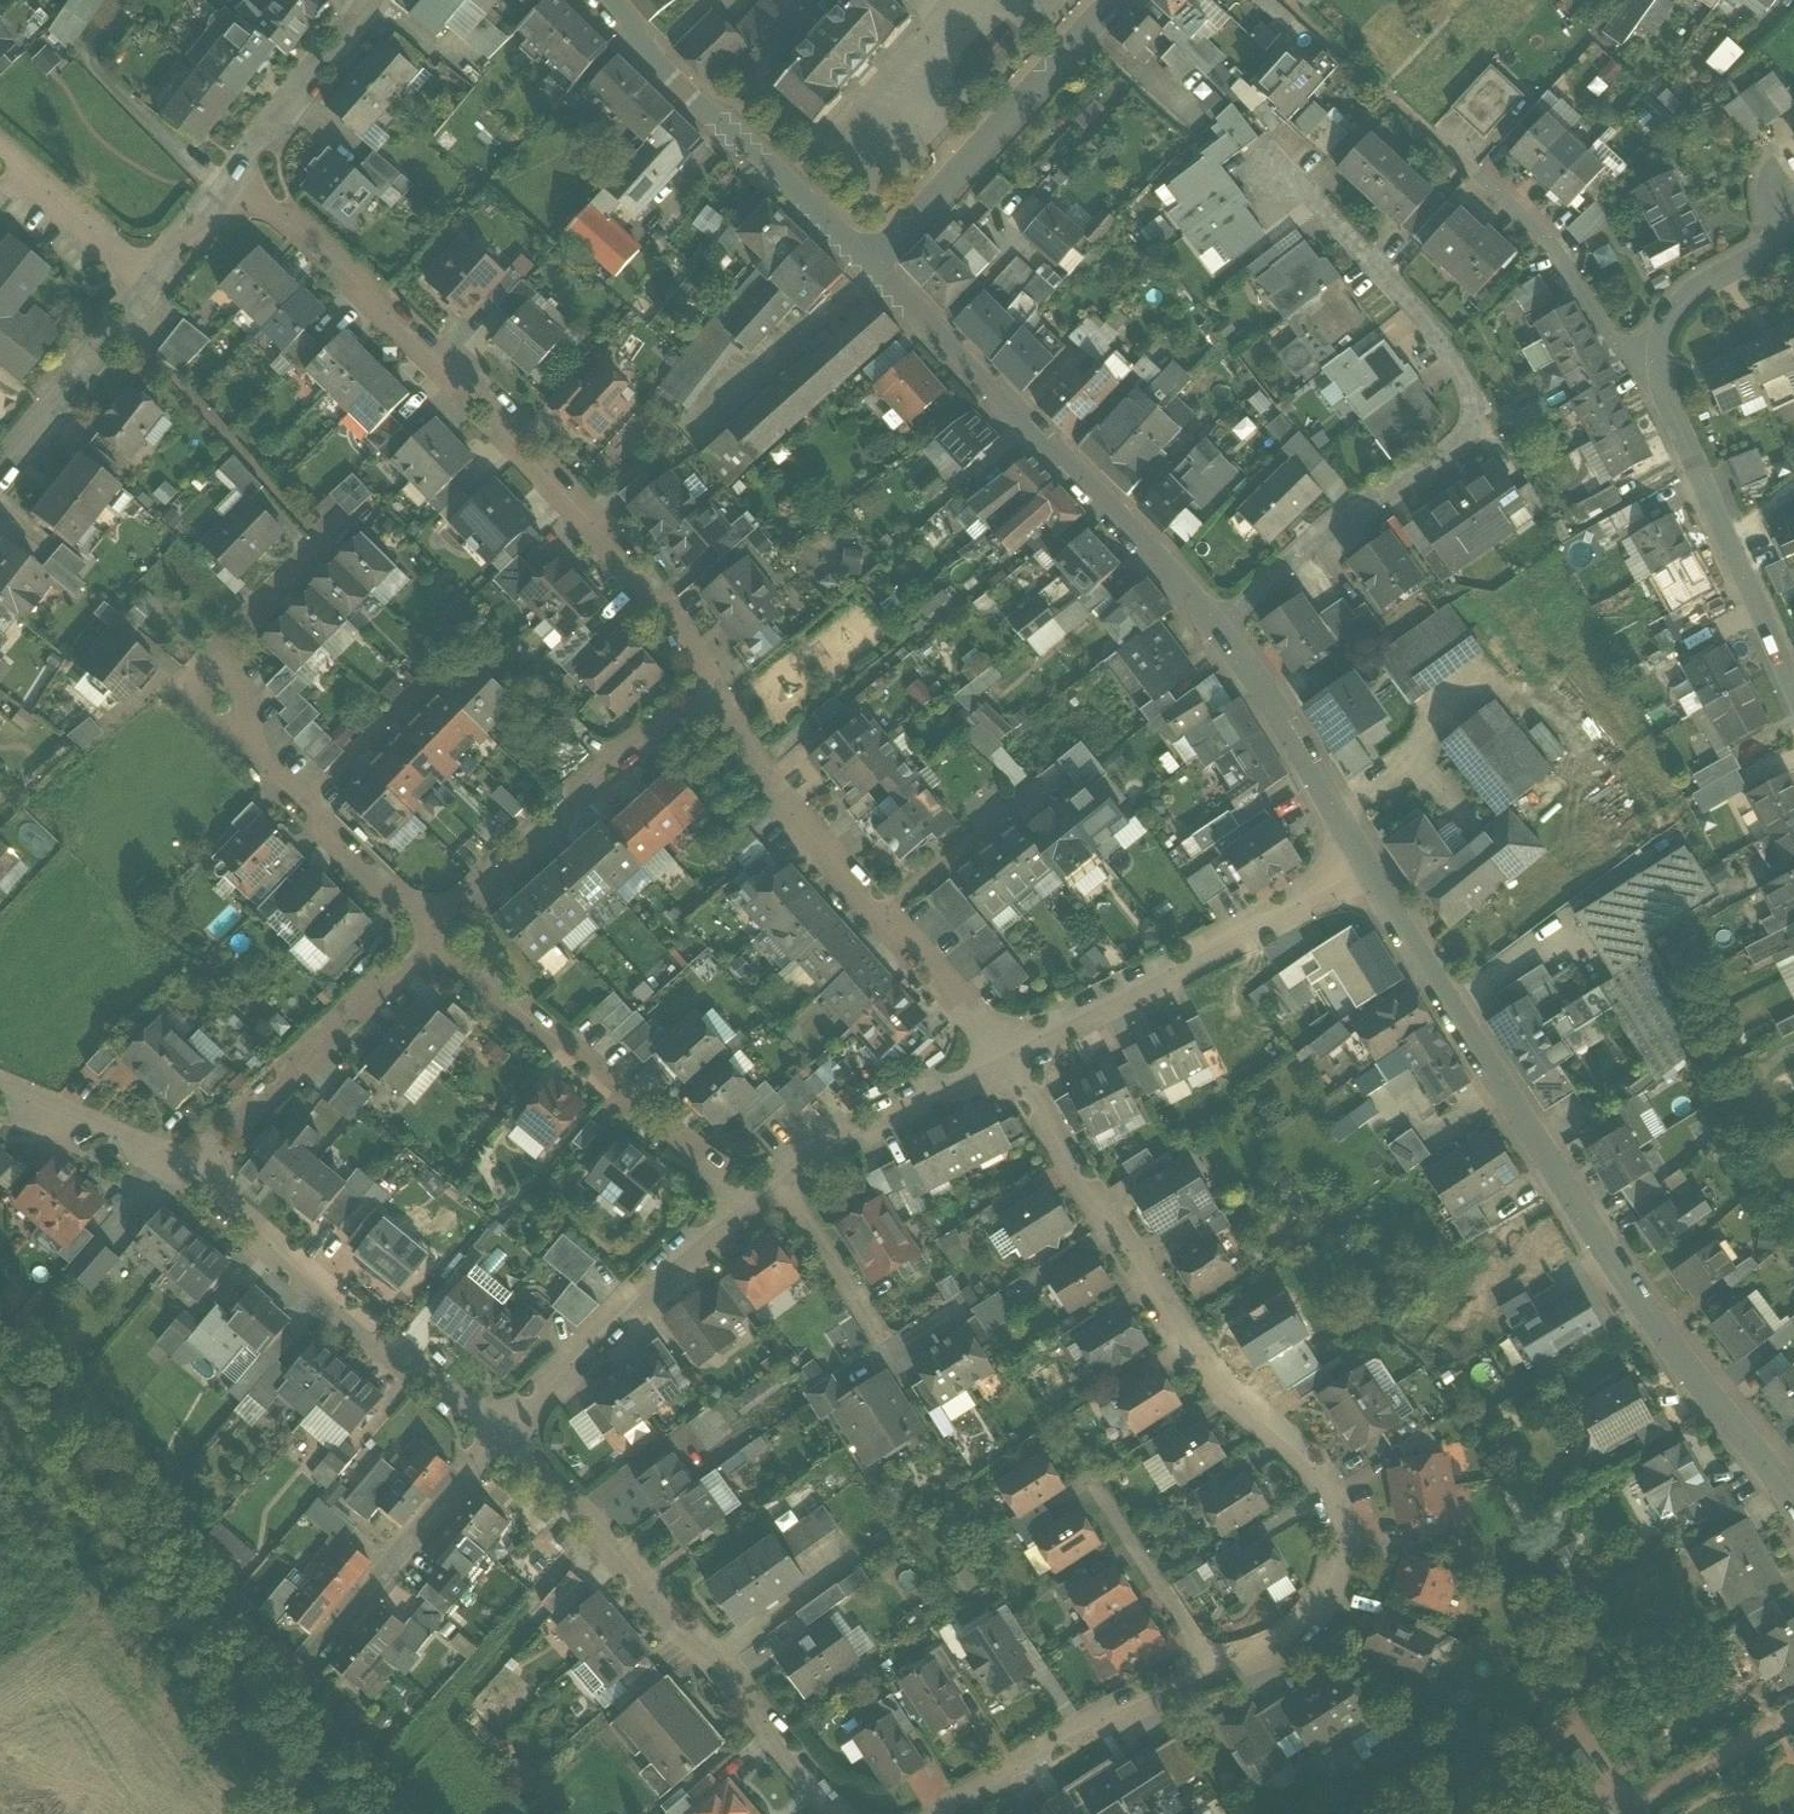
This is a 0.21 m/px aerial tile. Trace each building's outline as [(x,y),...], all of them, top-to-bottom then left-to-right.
[(76,0),(68,0),(62,8),(86,25),(94,13),(76,0)] [(94,13),(103,0),(76,0),(94,13)] [(267,2),(264,0),(250,0),(239,14),(256,30),(270,12),(263,6),(267,2)] [(256,30),(275,47),(284,56),(308,26),(312,29),(330,6),(322,0),(279,0),(270,12),(256,30)] [(412,19),(423,27),(441,5),(435,0),(428,0),(412,19)] [(468,0),(445,0),(444,2),(457,14),(468,1),(468,0)] [(468,1),(486,15),(499,0),(468,0),(468,1)] [(518,31),(528,41),(563,5),(558,0),(548,0),(533,15),(518,31)] [(533,15),(548,0),(518,0),(533,15)] [(649,23),(675,0),(630,0),(649,23)] [(735,33),(750,49),(765,33),(782,13),(768,0),(765,0),(735,33)] [(765,33),(793,58),(830,16),(821,9),(829,0),(794,0),(782,13),(765,33)] [(782,13),(794,0),(768,0),(782,13)] [(830,16),(793,58),(799,64),(776,90),(816,126),(842,98),(838,95),(882,46),(886,50),(911,22),(887,0),(858,0),(847,12),(841,6),(830,16)] [(821,9),(830,16),(841,6),(847,12),(858,0),(829,0),(821,9)] [(1172,22),(1188,4),(1192,0),(1149,0),(1172,22)] [(1208,52),(1212,47),(1234,23),(1210,0),(1192,0),(1188,4),(1208,23),(1194,36),(1208,52)] [(1273,0),(1255,0),(1286,28),(1294,19),(1273,0)] [(1305,8),(1313,0),(1296,0),(1305,8)] [(1606,34),(1623,46),(1656,0),(1631,0),(1606,34)] [(1637,26),(1652,36),(1672,6),(1664,0),(1656,0),(1637,26)] [(1755,0),(1739,0),(1760,16),(1766,9),(1755,0)] [(1766,9),(1769,11),(1776,0),(1755,0),(1766,9)] [(457,14),(447,26),(464,40),(482,18),(486,15),(468,1),(457,14)] [(441,5),(423,27),(436,38),(447,26),(457,14),(444,2),(441,5)] [(1188,4),(1172,22),(1191,40),(1194,36),(1208,23),(1188,4)] [(576,18),(563,5),(528,41),(520,49),(535,63),(539,58),(554,73),(550,77),(567,94),(608,49),(585,26),(586,25),(577,17),(576,18)] [(1163,32),(1135,7),(1109,37),(1142,66),(1153,54),(1147,50),(1161,34),(1163,32)] [(86,25),(62,8),(54,20),(78,37),(86,25)] [(275,47),(228,10),(224,15),(220,16),(217,18),(213,22),(213,26),(212,26),(212,28),(212,30),(208,35),(221,45),(255,73),(275,47)] [(713,11),(673,50),(709,87),(721,76),(750,49),(735,33),(713,11)] [(509,40),(482,18),(464,40),(488,60),(509,40)] [(78,37),(54,20),(47,31),(67,53),(78,37)] [(1191,40),(1172,22),(1163,32),(1161,34),(1174,47),(1175,47),(1195,67),(1208,52),(1194,36),(1191,40)] [(1251,38),(1266,48),(1276,34),(1261,24),(1251,38)] [(1,55),(10,45),(0,34),(0,55),(1,55)] [(423,58),(396,34),(386,45),(414,69),(423,58)] [(208,35),(189,60),(201,70),(221,45),(208,35)] [(384,43),(356,76),(389,105),(407,84),(403,81),(414,69),(386,45),(384,43)] [(1731,44),(1712,64),(1722,74),(1741,53),(1731,44)] [(255,73),(221,45),(201,70),(236,97),(255,73)] [(47,72),(59,60),(46,46),(33,58),(47,72)] [(1195,67),(1175,47),(1174,47),(1161,61),(1167,68),(1163,72),(1176,86),(1195,67)] [(1231,91),(1241,80),(1220,61),(1223,57),(1212,47),(1208,52),(1195,67),(1232,105),(1238,99),(1231,91)] [(1287,50),(1254,87),(1267,100),(1286,116),(1295,107),(1299,111),(1308,101),(1303,97),(1319,79),(1287,50)] [(0,55),(0,75),(11,65),(1,55),(0,55)] [(674,113),(618,58),(589,90),(646,145),(674,113)] [(1491,67),(1472,88),(1505,118),(1513,110),(1502,99),(1513,87),(1491,67)] [(236,97),(201,70),(182,95),(216,122),(236,97)] [(1741,97),(1763,128),(1793,107),(1793,103),(1773,74),(1741,97)] [(356,76),(327,109),(356,134),(367,122),(371,125),(389,105),(356,76)] [(1251,89),(1241,80),(1231,91),(1238,99),(1251,113),(1267,100),(1254,87),(1251,89)] [(1505,118),(1472,88),(1452,110),(1485,140),(1505,118)] [(1559,102),(1548,92),(1537,103),(1549,114),(1559,103),(1559,102)] [(216,122),(182,95),(162,120),(197,147),(216,122)] [(1763,128),(1741,97),(1723,110),(1746,140),(1763,128)] [(1087,128),(1103,108),(1094,100),(1078,121),(1087,128)] [(1549,114),(1547,117),(1567,135),(1580,121),(1559,102),(1559,103),(1549,114)] [(1537,103),(1518,125),(1529,135),(1546,116),(1547,117),(1549,114),(1537,103)] [(1328,117),(1315,105),(1294,128),(1307,140),(1327,118),(1328,117)] [(1257,139),(1234,108),(1217,121),(1229,137),(1240,152),(1257,139)] [(646,145),(590,206),(605,219),(620,201),(635,215),(703,141),(674,113),(646,145)] [(1547,117),(1546,116),(1529,135),(1510,155),(1531,174),(1567,135),(1547,117)] [(1348,137),(1327,118),(1307,140),(1328,158),(1348,137)] [(1348,137),(1328,158),(1341,169),(1362,145),(1351,134),(1348,137)] [(1567,135),(1531,174),(1551,193),(1587,154),(1567,135)] [(1398,170),(1382,155),(1385,150),(1370,136),(1362,145),(1341,169),(1339,170),(1371,200),(1398,170)] [(1229,137),(1201,157),(1204,160),(1205,159),(1215,172),(1240,152),(1229,137)] [(355,174),(329,152),(310,173),(314,177),(304,188),(339,219),(351,205),(357,211),(358,213),(374,194),(375,192),(355,174)] [(401,176),(374,152),(364,163),(391,187),(401,176)] [(1587,154),(1551,193),(1569,209),(1585,192),(1604,170),(1587,154)] [(1215,172),(1205,159),(1204,160),(1171,186),(1185,204),(1168,217),(1185,238),(1241,194),(1231,183),(1227,186),(1215,172)] [(391,187),(364,163),(355,174),(375,192),(374,194),(381,200),(391,187)] [(1414,185),(1398,170),(1371,200),(1401,228),(1424,203),(1432,194),(1418,181),(1414,185)] [(1604,170),(1585,192),(1596,202),(1617,182),(1604,170)] [(1670,174),(1632,194),(1643,214),(1646,213),(1654,228),(1689,209),(1670,174)] [(998,177),(976,200),(990,212),(1012,190),(998,177)] [(1241,194),(1185,238),(1202,259),(1218,246),(1232,264),(1266,237),(1246,210),(1250,207),(1241,194)] [(1414,238),(1413,239),(1424,249),(1425,249),(1458,212),(1447,202),(1436,214),(1414,238)] [(1596,202),(1568,230),(1583,243),(1607,220),(1596,202)] [(1424,203),(1402,227),(1414,238),(1436,214),(1424,203)] [(739,235),(738,235),(743,240),(765,261),(756,271),(768,282),(771,280),(790,259),(779,249),(796,231),(769,204),(739,235)] [(605,219),(590,206),(566,233),(615,278),(640,251),(605,219)] [(1084,235),(1051,207),(1024,239),(1058,268),(1074,250),(1085,236),(1084,235)] [(1689,209),(1654,228),(1662,243),(1663,244),(1660,246),(1671,265),(1671,266),(1709,246),(1689,209)] [(1425,249),(1424,249),(1443,266),(1446,263),(1480,294),(1516,254),(1498,238),(1493,243),(1459,212),(1458,212),(1425,249)] [(1103,213),(1084,235),(1085,236),(1074,250),(1086,261),(1092,253),(1116,224),(1103,213)] [(716,245),(731,226),(717,214),(702,230),(716,245)] [(1005,235),(986,217),(974,229),(993,247),(1005,235)] [(1177,235),(1165,217),(1144,231),(1155,248),(1177,235)] [(946,218),(927,239),(945,258),(949,254),(963,239),(969,232),(959,222),(955,226),(946,218)] [(731,226),(716,245),(728,256),(743,240),(738,235),(739,235),(731,226)] [(974,229),(973,228),(969,232),(963,239),(974,249),(991,265),(1001,254),(993,247),(974,229)] [(796,231),(779,249),(790,259),(806,241),(796,231)] [(18,384),(61,330),(32,307),(22,319),(15,313),(48,272),(4,238),(0,243),(0,370),(18,384)] [(927,239),(901,266),(923,290),(950,263),(945,258),(927,239)] [(963,239),(949,254),(960,265),(974,249),(963,239)] [(790,259),(771,280),(795,304),(806,314),(843,276),(807,241),(806,241),(790,259)] [(1281,263),(1272,270),(1285,287),(1275,295),(1268,301),(1284,321),(1340,279),(1330,267),(1326,270),(1306,243),(1281,263)] [(1662,243),(1637,256),(1649,277),(1671,265),(1660,246),(1663,244),(1662,243)] [(503,276),(467,244),(464,247),(461,244),(428,281),(442,294),(440,296),(446,301),(444,302),(456,313),(457,311),(462,316),(464,314),(468,317),(486,297),(504,277),(503,276)] [(259,249),(220,288),(242,310),(281,270),(259,249)] [(1074,250),(1058,268),(1071,279),(1086,261),(1074,250)] [(1272,251),(1246,271),(1258,287),(1265,281),(1262,277),(1272,270),(1281,263),(1272,251)] [(1071,279),(1069,281),(1079,288),(1102,261),(1092,253),(1071,279)] [(950,263),(923,290),(946,313),(977,281),(960,265),(949,254),(945,258),(950,263)] [(1019,260),(996,285),(1020,307),(1042,281),(1019,260)] [(510,268),(503,276),(504,277),(486,297),(498,308),(522,281),(524,280),(510,268)] [(281,270),(242,310),(263,330),(302,291),(281,270)] [(1285,287),(1272,270),(1262,277),(1265,281),(1275,295),(1285,287)] [(745,306),(768,282),(756,271),(732,295),(745,306)] [(1541,277),(1514,294),(1529,317),(1556,302),(1541,277)] [(1340,279),(1284,321),(1301,343),(1318,330),(1332,348),(1366,322),(1344,294),(1349,291),(1340,279)] [(768,282),(745,306),(732,295),(720,310),(732,321),(724,329),(739,344),(749,353),(795,304),(771,280),(768,282)] [(537,295),(522,281),(498,308),(512,321),(527,305),(528,306),(537,295)] [(1020,307),(1019,308),(1034,322),(1058,295),(1042,281),(1020,307)] [(302,291),(263,330),(284,351),(285,352),(304,332),(324,312),(302,291)] [(1007,322),(982,299),(957,325),(995,365),(1021,335),(1007,322)] [(809,355),(726,430),(755,461),(837,388),(900,331),(869,302),(848,321),(852,325),(813,360),(809,355)] [(528,306),(527,305),(512,321),(494,341),(530,373),(563,337),(528,306)] [(1573,305),(1537,326),(1545,342),(1524,353),(1536,375),(1557,363),(1594,342),(1573,305)] [(1034,322),(1019,308),(1007,322),(1021,335),(1023,333),(1023,334),(1034,322)] [(720,310),(669,375),(698,398),(739,344),(724,329),(732,321),(720,310)] [(803,348),(809,355),(813,360),(852,325),(848,321),(841,314),(803,348)] [(211,341),(184,320),(174,332),(200,353),(211,341)] [(1779,327),(1782,333),(1793,361),(1793,320),(1779,327)] [(1089,322),(1071,341),(1081,351),(1100,332),(1089,322)] [(1119,337),(1107,325),(1100,332),(1112,344),(1119,337)] [(1023,334),(1023,333),(1021,335),(995,365),(1024,395),(1067,351),(1045,329),(1032,342),(1023,334)] [(200,353),(174,332),(164,344),(189,364),(200,353)] [(304,332),(285,352),(284,351),(280,356),(291,367),(315,342),(304,332)] [(325,352),(306,372),(307,373),(328,393),(366,354),(345,332),(325,352)] [(1100,332),(1081,351),(1093,363),(1112,344),(1100,332)] [(1740,351),(1743,358),(1761,397),(1762,396),(1769,413),(1793,401),(1793,400),(1784,377),(1793,373),(1793,361),(1782,333),(1740,351)] [(315,342),(291,367),(303,378),(307,373),(306,372),(325,352),(315,342)] [(1594,342),(1557,363),(1578,400),(1578,401),(1609,384),(1615,381),(1594,342)] [(1359,362),(1348,370),(1362,389),(1351,398),(1346,402),(1362,422),(1418,380),(1408,367),(1405,370),(1384,343),(1359,362)] [(189,364),(164,344),(155,356),(178,375),(189,364)] [(1351,352),(1340,359),(1323,372),(1334,385),(1338,382),(1351,398),(1362,389),(1348,370),(1359,362),(1351,352)] [(366,354),(328,393),(349,414),(388,374),(366,354)] [(1133,371),(1116,355),(1102,369),(1118,387),(1133,371)] [(911,357),(876,387),(909,424),(943,394),(911,357)] [(1743,358),(1705,375),(1722,414),(1761,397),(1743,358)] [(622,383),(603,365),(583,387),(560,412),(571,421),(580,429),(582,427),(595,439),(609,424),(609,417),(616,416),(623,409),(622,402),(612,393),(622,383)] [(1191,382),(1172,365),(1163,374),(1182,392),(1191,382)] [(1086,381),(1075,370),(1037,407),(1067,438),(1100,410),(1099,409),(1118,387),(1102,369),(1099,367),(1086,381)] [(388,374),(349,414),(369,434),(371,435),(390,416),(409,396),(388,374)] [(1182,392),(1163,374),(1143,395),(1161,412),(1163,413),(1174,400),(1182,392)] [(698,398),(669,375),(659,388),(687,411),(698,398)] [(572,378),(547,405),(568,425),(571,421),(560,412),(583,387),(572,378)] [(1426,391),(1418,380),(1362,422),(1379,445),(1397,431),(1410,448),(1444,422),(1423,394),(1426,391)] [(1609,384),(1578,401),(1578,400),(1559,411),(1569,429),(1583,421),(1594,441),(1630,421),(1609,384)] [(138,396),(130,389),(126,390),(121,396),(121,398),(113,408),(112,407),(104,417),(106,418),(94,432),(126,458),(160,415),(139,398),(138,396)] [(1138,390),(1100,430),(1098,427),(1078,448),(1101,472),(1115,456),(1138,430),(1139,430),(1141,432),(1161,412),(1143,395),(1138,390)] [(1193,416),(1174,400),(1163,413),(1181,429),(1193,416)] [(1542,400),(1514,415),(1523,431),(1550,415),(1542,400)] [(973,412),(936,440),(950,455),(964,471),(965,471),(998,439),(973,412)] [(1163,413),(1161,412),(1141,432),(1161,451),(1181,429),(1163,413)] [(1280,439),(1293,427),(1281,415),(1268,427),(1280,439)] [(390,416),(371,435),(369,434),(365,439),(378,452),(403,429),(390,416)] [(413,440),(392,461),(393,462),(412,481),(454,441),(434,420),(413,440)] [(1630,421),(1594,441),(1615,479),(1651,459),(1630,421)] [(403,429),(378,452),(391,465),(393,462),(392,461),(413,440),(403,429)] [(755,461),(726,430),(699,454),(728,486),(755,461)] [(1141,432),(1139,430),(1138,430),(1115,456),(1142,481),(1166,455),(1161,451),(1141,432)] [(1397,431),(1379,445),(1392,462),(1410,448),(1397,431)] [(1324,461),(1299,433),(1286,447),(1312,473),(1324,461)] [(1204,440),(1139,508),(1163,533),(1169,528),(1186,510),(1194,501),(1201,508),(1232,478),(1215,462),(1220,457),(1204,440)] [(454,441),(412,481),(430,500),(431,501),(452,481),(473,461),(454,441)] [(118,468),(88,444),(78,456),(109,480),(118,468)] [(1755,451),(1728,462),(1740,491),(1768,480),(1755,451)] [(76,455),(29,514),(71,548),(118,489),(76,455)] [(964,471),(950,455),(942,462),(957,478),(964,471)] [(263,488),(234,456),(219,471),(250,501),(251,501),(263,488)] [(1028,457),(1002,478),(1029,505),(1054,484),(1028,457)] [(1292,462),(1244,508),(1258,523),(1253,527),(1269,543),(1322,492),(1292,462)] [(1495,465),(1468,484),(1466,481),(1453,490),(1494,548),(1516,532),(1504,516),(1520,504),(1522,503),(1516,494),(1495,465)] [(653,486),(628,507),(646,527),(645,528),(647,530),(647,529),(654,538),(656,540),(660,544),(666,539),(700,510),(669,473),(653,486)] [(944,487),(933,474),(917,487),(928,500),(944,487)] [(353,475),(329,496),(339,506),(362,485),(353,475)] [(644,475),(619,497),(628,507),(653,486),(644,475)] [(1002,478),(967,506),(989,530),(1013,512),(1015,516),(1016,516),(1029,505),(1002,478)] [(452,481),(431,501),(430,500),(427,503),(439,515),(463,493),(452,481)] [(473,503),(453,523),(470,541),(478,532),(488,542),(484,546),(496,558),(503,551),(529,527),(532,523),(494,483),(473,503)] [(1084,515),(1054,484),(1029,505),(1047,523),(1060,537),(1077,522),(1084,515)] [(1529,484),(1516,494),(1522,503),(1520,504),(1532,521),(1543,513),(1529,484)] [(362,485),(339,506),(349,517),(372,496),(362,485)] [(1613,487),(1583,503),(1591,519),(1621,503),(1613,487)] [(1453,490),(1440,499),(1443,503),(1415,522),(1435,551),(1442,559),(1444,558),(1460,546),(1472,563),(1494,548),(1453,490)] [(463,493),(439,515),(450,526),(453,523),(473,503),(463,493)] [(250,501),(229,523),(227,521),(204,545),(237,578),(283,531),(251,501),(250,501)] [(1639,503),(1591,529),(1599,544),(1647,518),(1639,503)] [(700,510),(666,539),(680,556),(698,557),(711,545),(728,531),(728,529),(706,505),(700,510)] [(1029,505),(1016,516),(1015,516),(993,536),(1012,556),(1047,523),(1029,505)] [(1186,510),(1169,528),(1186,544),(1204,527),(1186,510)] [(728,531),(711,545),(722,559),(755,530),(743,516),(728,529),(728,531)] [(1670,517),(1633,538),(1653,575),(1691,554),(1670,517)] [(1413,544),(1394,518),(1380,528),(1386,536),(1387,535),(1401,554),(1413,544)] [(1772,530),(1789,568),(1793,566),(1793,521),(1772,530)] [(1054,564),(1087,532),(1077,522),(1060,537),(1041,551),(1054,564)] [(959,553),(981,540),(972,525),(950,538),(959,553)] [(529,527),(503,551),(513,562),(518,557),(539,537),(529,527)] [(1087,532),(1054,564),(1060,571),(1056,575),(1079,599),(1084,596),(1086,599),(1101,585),(1120,567),(1087,532)] [(396,568),(361,534),(335,561),(370,594),(396,568)] [(1401,554),(1387,535),(1386,536),(1350,563),(1384,610),(1422,583),(1401,554)] [(0,543),(0,607),(3,610),(16,620),(20,615),(24,618),(36,603),(32,600),(45,583),(27,569),(31,564),(2,541),(0,543)] [(84,565),(60,545),(50,558),(74,577),(84,565)] [(1442,559),(1435,551),(1424,559),(1442,585),(1456,575),(1444,558),(1442,559)] [(1691,554),(1653,575),(1674,613),(1711,592),(1691,554)] [(513,562),(494,580),(516,604),(523,597),(523,596),(540,580),(518,557),(513,562)] [(74,577),(50,558),(39,570),(73,597),(83,586),(74,577)] [(540,580),(523,596),(523,597),(544,619),(583,582),(561,559),(540,580)] [(370,594),(335,561),(310,587),(312,589),(345,620),(370,594)] [(746,561),(703,595),(741,643),(743,644),(768,624),(777,617),(766,603),(775,596),(746,561)] [(1782,563),(1767,570),(1778,594),(1793,587),(1782,563)] [(1147,580),(1118,604),(1137,628),(1142,634),(1157,623),(1172,611),(1147,580)] [(544,619),(532,630),(552,652),(565,640),(566,641),(583,625),(604,605),(583,582),(544,619)] [(1101,585),(1086,599),(1084,596),(1079,599),(1077,601),(1090,616),(1093,613),(1112,597),(1101,585)] [(345,620),(312,589),(287,615),(321,648),(347,622),(345,620)] [(1026,616),(1025,616),(1037,632),(1053,620),(1066,609),(1055,594),(1026,616)] [(1118,604),(1112,597),(1093,613),(1118,644),(1137,628),(1118,604)] [(1299,598),(1262,625),(1295,672),(1333,646),(1299,598)] [(1343,599),(1319,616),(1337,642),(1361,626),(1352,613),(1343,599)] [(1066,609),(1053,620),(1067,636),(1090,616),(1077,601),(1066,609)] [(135,631),(102,603),(92,615),(109,629),(110,628),(126,642),(135,631)] [(1382,629),(1365,604),(1352,613),(1361,626),(1369,638),(1382,629)] [(1449,606),(1376,659),(1392,681),(1404,672),(1422,695),(1483,653),(1449,606)] [(1026,616),(1023,611),(1010,622),(1026,641),(1037,632),(1025,616),(1026,616)] [(1700,612),(1668,630),(1676,643),(1707,626),(1700,612)] [(321,648),(287,615),(261,641),(287,667),(295,675),(296,674),(321,648)] [(1142,634),(1118,652),(1154,701),(1167,692),(1194,672),(1157,623),(1142,634)] [(768,624),(743,644),(741,643),(734,649),(752,672),(785,646),(768,624)] [(583,625),(566,641),(565,640),(552,652),(549,655),(562,669),(589,644),(595,638),(583,625)] [(109,629),(77,667),(91,679),(106,692),(107,692),(120,703),(140,680),(142,682),(156,666),(126,642),(110,628),(109,629)] [(598,654),(579,673),(580,674),(583,677),(582,679),(597,695),(642,653),(627,636),(626,638),(621,633),(598,654)] [(589,644),(562,669),(573,680),(580,674),(579,673),(598,654),(589,644)] [(1735,664),(1725,646),(1684,669),(1696,692),(1705,708),(1750,684),(1738,662),(1735,664)] [(1671,647),(1649,658),(1656,670),(1677,658),(1671,647)] [(642,653),(597,695),(613,711),(614,710),(619,715),(661,675),(656,670),(658,669),(642,653)] [(488,686),(468,666),(443,692),(482,730),(485,733),(513,703),(492,682),(488,686)] [(287,667),(266,687),(276,697),(297,676),(296,674),(295,675),(287,667)] [(953,698),(973,717),(985,704),(1000,687),(986,672),(953,698)] [(1422,695),(1404,672),(1392,681),(1409,705),(1422,695)] [(297,676),(276,697),(275,698),(286,709),(299,695),(300,695),(308,686),(297,676)] [(1239,699),(1233,703),(1213,676),(1193,691),(1202,704),(1211,718),(1232,752),(1260,734),(1261,734),(1239,699)] [(1383,719),(1351,676),(1304,710),(1335,752),(1336,753),(1354,741),(1383,719)] [(909,689),(923,703),(933,694),(919,679),(909,689)] [(1750,684),(1705,708),(1705,709),(1727,748),(1769,725),(1759,707),(1762,705),(1750,684)] [(1176,704),(1160,716),(1167,726),(1167,727),(1202,704),(1193,691),(1176,704)] [(482,730),(443,692),(432,704),(436,708),(428,716),(466,752),(475,743),(472,740),(482,730)] [(1167,692),(1154,701),(1140,711),(1149,724),(1160,716),(1176,704),(1167,692)] [(1696,692),(1671,705),(1681,722),(1705,709),(1705,708),(1696,692)] [(286,709),(279,716),(289,726),(309,706),(310,705),(300,695),(299,695),(286,709)] [(843,709),(834,698),(812,716),(821,727),(843,709)] [(962,740),(980,725),(973,717),(953,698),(934,713),(962,740)] [(1551,772),(1494,701),(1479,713),(1536,784),(1551,772)] [(1006,724),(985,704),(973,717),(980,725),(998,742),(1013,731),(1006,724)] [(1202,704),(1167,727),(1167,726),(1162,730),(1187,766),(1197,758),(1204,769),(1213,764),(1214,763),(1232,752),(1211,718),(1202,704)] [(289,726),(285,731),(295,740),(313,722),(314,721),(314,720),(319,715),(309,706),(289,726)] [(587,730),(562,706),(551,718),(575,742),(587,730)] [(821,727),(820,727),(831,741),(858,720),(847,706),(843,709),(821,727)] [(1023,712),(1006,724),(1013,731),(1028,720),(1023,712)] [(1451,858),(1443,865),(1474,909),(1502,885),(1507,891),(1511,887),(1538,918),(1578,887),(1507,809),(1536,784),(1479,713),(1440,745),(1500,818),(1451,858)] [(466,752),(428,716),(420,724),(416,720),(405,732),(444,769),(454,759),(457,762),(466,752)] [(88,719),(67,737),(82,748),(100,734),(88,719)] [(831,741),(812,757),(831,782),(883,739),(871,724),(865,729),(858,720),(831,741)] [(1546,721),(1533,729),(1553,762),(1566,754),(1546,721)] [(324,732),(313,722),(290,746),(300,756),(324,732)] [(998,742),(980,725),(962,740),(981,759),(998,742)] [(334,742),(324,732),(300,756),(311,766),(334,742)] [(444,769),(405,732),(394,743),(398,747),(390,755),(428,792),(437,782),(434,779),(444,769)] [(1232,752),(1214,763),(1223,778),(1232,773),(1240,786),(1249,779),(1259,795),(1287,776),(1260,734),(1232,752)] [(883,739),(831,782),(840,792),(841,792),(854,807),(868,795),(866,792),(877,783),(881,784),(891,796),(915,777),(884,739),(883,739)] [(1372,766),(1354,741),(1336,753),(1335,752),(1329,756),(1349,783),(1372,766)] [(345,752),(334,742),(311,766),(321,776),(345,752)] [(428,792),(390,755),(382,763),(378,759),(367,771),(406,809),(416,799),(418,801),(428,792)] [(1732,755),(1694,777),(1702,791),(1708,789),(1733,774),(1734,774),(1740,771),(1732,755)] [(1232,773),(1223,778),(1214,763),(1213,764),(1230,792),(1240,786),(1232,773)] [(707,790),(688,768),(677,778),(696,799),(707,790)] [(406,809),(367,771),(342,797),(378,832),(387,822),(396,830),(412,814),(406,809)] [(673,773),(651,792),(683,828),(705,809),(696,799),(677,778),(673,773)] [(1733,774),(1708,789),(1716,803),(1741,788),(1734,774),(1733,774)] [(1746,796),(1754,812),(1759,809),(1773,835),(1793,824),(1793,792),(1785,775),(1746,796)] [(954,826),(915,777),(891,796),(902,810),(889,820),(896,829),(882,841),(900,863),(917,849),(920,848),(923,847),(926,845),(928,842),(929,839),(932,836),(936,841),(954,826)] [(1230,792),(1226,796),(1236,812),(1259,795),(1249,779),(1240,786),(1230,792)] [(1127,823),(1095,784),(1085,792),(1080,787),(1057,806),(1103,862),(1121,847),(1112,836),(1127,823)] [(493,796),(514,815),(523,805),(502,786),(493,796)] [(683,828),(651,792),(629,812),(662,848),(683,828)] [(854,807),(847,812),(857,825),(878,807),(868,795),(854,807)] [(1240,828),(1264,812),(1257,801),(1233,817),(1240,828)] [(244,834),(261,817),(262,815),(252,805),(233,824),(244,834)] [(1057,806),(1023,833),(1052,869),(1051,869),(1068,890),(1103,862),(1057,806)] [(878,807),(857,825),(875,847),(882,841),(896,829),(889,820),(878,807)] [(1451,858),(1417,810),(1395,826),(1401,834),(1384,846),(1414,887),(1417,885),(1449,929),(1474,909),(1443,865),(1451,858)] [(1247,841),(1273,823),(1265,811),(1264,812),(1240,828),(1239,829),(1247,841)] [(662,848),(629,812),(608,831),(640,867),(662,848)] [(1228,813),(1192,838),(1201,853),(1238,828),(1228,813)] [(244,834),(220,858),(233,870),(233,877),(251,895),(262,884),(275,871),(270,866),(285,850),(284,849),(273,839),(278,833),(261,817),(244,834)] [(1247,841),(1225,856),(1251,894),(1299,861),(1273,823),(1247,841)] [(1773,835),(1786,860),(1782,863),(1790,877),(1790,879),(1793,877),(1793,824),(1773,835)] [(1023,833),(1017,825),(996,842),(1031,886),(1051,869),(1052,869),(1023,833)] [(608,831),(603,826),(576,850),(611,889),(613,891),(640,867),(608,831)] [(747,828),(725,848),(735,859),(736,859),(757,840),(747,828)] [(757,840),(736,859),(745,870),(765,853),(766,851),(757,840)] [(1031,886),(996,842),(975,859),(1010,903),(1031,886)] [(27,869),(0,844),(0,897),(27,869)] [(1685,846),(1573,917),(1614,980),(1656,953),(1648,941),(1718,897),(1685,846)] [(285,850),(270,866),(275,871),(262,884),(272,895),(287,879),(302,864),(286,848),(284,849),(285,850)] [(576,850),(549,874),(584,913),(611,889),(576,850)] [(745,870),(743,872),(762,893),(784,874),(765,853),(745,870)] [(1010,903),(975,859),(954,876),(989,920),(1010,903)] [(1210,866),(1186,882),(1203,906),(1227,890),(1210,866)] [(762,893),(748,906),(767,928),(768,927),(808,891),(789,869),(762,893)] [(298,889),(279,908),(280,909),(306,934),(343,897),(316,871),(298,889)] [(549,874),(522,898),(559,940),(586,915),(584,913),(549,874)] [(1790,879),(1790,877),(1785,880),(1779,878),(1769,883),(1767,889),(1763,891),(1775,915),(1776,917),(1793,908),(1793,877),(1790,879)] [(272,895),(257,910),(268,921),(280,909),(279,908),(298,889),(287,879),(272,895)] [(950,880),(927,899),(936,910),(959,892),(950,880)] [(808,891),(768,927),(783,942),(783,949),(794,962),(798,959),(837,923),(808,891)] [(1761,923),(1775,915),(1763,891),(1749,898),(1761,923)] [(959,892),(936,910),(945,921),(968,903),(959,892)] [(343,897),(306,934),(331,960),(332,960),(351,942),(369,923),(343,897)] [(522,898),(495,922),(532,964),(559,940),(522,898)] [(968,903),(945,921),(954,932),(977,914),(968,903)] [(1793,924),(1793,908),(1776,917),(1775,915),(1761,923),(1769,937),(1783,930),(1793,924)] [(977,914),(954,932),(963,944),(986,925),(977,914)] [(837,923),(798,959),(827,991),(829,989),(866,956),(867,955),(837,923)] [(1783,930),(1790,943),(1793,941),(1793,924),(1783,930)] [(1007,952),(986,925),(963,944),(985,970),(1007,952)] [(1378,996),(1348,950),(1361,942),(1352,928),(1311,954),(1320,970),(1307,979),(1311,986),(1333,972),(1349,996),(1357,1010),(1378,996)] [(1769,937),(1745,950),(1754,967),(1792,947),(1790,943),(1783,930),(1769,937)] [(1403,980),(1373,934),(1361,942),(1348,950),(1378,996),(1403,980)] [(351,942),(332,960),(331,960),(320,972),(331,983),(361,952),(351,942)] [(985,970),(981,973),(992,986),(1018,965),(1007,952),(985,970)] [(1614,980),(1588,996),(1601,1016),(1610,1010),(1649,1073),(1654,1082),(1655,1084),(1693,1053),(1699,1050),(1656,953),(1614,980)] [(1311,954),(1279,975),(1289,990),(1303,981),(1307,979),(1320,970),(1311,954)] [(866,956),(829,989),(858,1022),(895,987),(867,955),(866,956)] [(1018,965),(992,986),(1003,1000),(1029,979),(1018,965)] [(1542,965),(1492,997),(1502,1013),(1525,999),(1549,984),(1552,982),(1542,965)] [(1279,975),(1270,981),(1290,1013),(1314,998),(1303,981),(1289,990),(1279,975)] [(1290,1013),(1270,981),(1247,996),(1256,1009),(1271,1002),(1282,1019),(1290,1013)] [(1549,984),(1525,999),(1534,1012),(1558,997),(1549,984)] [(858,1022),(852,1027),(869,1045),(875,1039),(888,1053),(894,1047),(918,1025),(924,1019),(895,987),(858,1022)] [(614,992),(592,1012),(601,1023),(623,1003),(614,992)] [(1412,993),(1355,1031),(1355,1032),(1375,1061),(1398,1046),(1431,1024),(1412,993)] [(1542,1025),(1503,1050),(1527,1085),(1558,1065),(1546,1045),(1572,1029),(1574,1032),(1601,1016),(1588,996),(1542,1025)] [(421,998),(403,1020),(404,1021),(394,1032),(431,1063),(457,1031),(453,1028),(455,1026),(443,1016),(421,998)] [(1502,1013),(1487,1023),(1503,1050),(1542,1025),(1534,1012),(1525,999),(1502,1013)] [(623,1003),(601,1023),(611,1034),(633,1014),(623,1003)] [(477,1024),(453,1004),(443,1016),(455,1026),(453,1028),(457,1031),(466,1038),(477,1024)] [(1185,1024),(1176,1006),(1165,1012),(1171,1025),(1159,1031),(1184,1078),(1191,1091),(1214,1079),(1185,1024)] [(633,1014),(611,1034),(621,1045),(623,1042),(646,1022),(636,1012),(633,1014)] [(670,1039),(656,1051),(657,1053),(688,1088),(723,1058),(728,1053),(695,1016),(670,1039)] [(1198,1017),(1185,1024),(1202,1056),(1215,1049),(1198,1017)] [(1776,1026),(1782,1039),(1793,1033),(1793,1017),(1776,1026)] [(160,1020),(123,1059),(149,1084),(186,1045),(160,1020)] [(646,1022),(623,1042),(633,1053),(655,1033),(646,1022)] [(1339,1023),(1309,1048),(1320,1062),(1331,1054),(1350,1038),(1348,1034),(1339,1023)] [(1431,1024),(1398,1046),(1400,1049),(1411,1068),(1421,1082),(1454,1060),(1431,1024)] [(918,1025),(894,1047),(909,1064),(933,1041),(918,1025)] [(1184,1078),(1159,1031),(1147,1037),(1141,1025),(1129,1031),(1137,1046),(1153,1077),(1140,1084),(1146,1095),(1147,1097),(1184,1078)] [(655,1033),(633,1053),(643,1064),(657,1053),(656,1051),(670,1039),(660,1028),(655,1033)] [(431,1063),(394,1032),(384,1044),(383,1043),(365,1065),(403,1096),(431,1063)] [(1355,1032),(1348,1034),(1350,1038),(1331,1054),(1335,1059),(1343,1052),(1360,1074),(1375,1061),(1355,1032)] [(108,1043),(87,1066),(99,1077),(120,1054),(108,1043)] [(212,1069),(186,1045),(149,1084),(176,1108),(198,1086),(213,1070),(212,1069)] [(1153,1077),(1137,1046),(1124,1052),(1129,1063),(1140,1084),(1153,1077)] [(1400,1049),(1375,1066),(1377,1069),(1386,1084),(1411,1068),(1400,1049)] [(1117,1070),(1108,1052),(1096,1058),(1103,1071),(1091,1078),(1115,1125),(1139,1113),(1133,1102),(1117,1070)] [(723,1058),(688,1088),(683,1092),(715,1129),(733,1113),(745,1103),(755,1094),(755,1093),(754,1092),(723,1058)] [(1454,1060),(1421,1082),(1437,1106),(1444,1102),(1447,1107),(1455,1102),(1452,1096),(1470,1084),(1454,1060)] [(213,1070),(198,1086),(209,1097),(231,1074),(218,1062),(212,1069),(213,1070)] [(1129,1063),(1117,1070),(1133,1102),(1146,1095),(1140,1084),(1129,1063)] [(1558,1065),(1527,1085),(1544,1112),(1575,1092),(1558,1065)] [(1377,1069),(1355,1084),(1365,1098),(1386,1084),(1377,1069)] [(1115,1125),(1091,1078),(1079,1084),(1072,1071),(1060,1077),(1069,1094),(1087,1128),(1091,1137),(1115,1125)] [(1630,1101),(1654,1082),(1649,1073),(1625,1089),(1624,1093),(1630,1101)] [(827,1088),(814,1074),(805,1083),(818,1097),(827,1088)] [(798,1075),(787,1085),(807,1107),(818,1097),(805,1083),(798,1075)] [(372,1097),(349,1078),(339,1091),(361,1110),(372,1097)] [(776,1095),(765,1082),(754,1092),(755,1093),(775,1114),(785,1105),(776,1095)] [(540,1098),(520,1122),(521,1123),(538,1137),(540,1134),(553,1144),(582,1108),(552,1083),(540,1098)] [(787,1085),(776,1095),(785,1105),(795,1117),(807,1107),(787,1085)] [(540,1098),(529,1089),(501,1123),(513,1133),(521,1123),(520,1122),(540,1098)] [(361,1110),(339,1091),(328,1105),(332,1108),(350,1123),(361,1110)] [(755,1093),(755,1094),(745,1103),(764,1124),(775,1114),(755,1093)] [(1069,1094),(1054,1103),(1075,1136),(1087,1128),(1069,1094)] [(1637,1097),(1613,1114),(1622,1129),(1637,1119),(1642,1104),(1637,1097)] [(322,1100),(314,1111),(323,1118),(326,1115),(332,1108),(328,1105),(322,1100)] [(1369,1101),(1349,1116),(1352,1120),(1358,1129),(1378,1114),(1369,1101)] [(1637,1119),(1648,1136),(1662,1128),(1646,1102),(1642,1104),(1637,1119)] [(764,1124),(745,1103),(733,1113),(752,1134),(764,1124)] [(350,1123),(332,1108),(326,1115),(344,1130),(350,1123)] [(979,1108),(945,1125),(965,1164),(1005,1143),(1006,1143),(997,1125),(990,1111),(979,1108)] [(1613,1114),(1585,1134),(1593,1147),(1622,1129),(1613,1114)] [(1349,1116),(1337,1125),(1340,1129),(1352,1120),(1349,1116)] [(1011,1118),(997,1125),(1006,1143),(1005,1143),(1008,1148),(1027,1138),(1018,1119),(1011,1118)] [(1648,1136),(1637,1119),(1622,1129),(1633,1146),(1648,1136)] [(591,1120),(572,1143),(583,1152),(602,1129),(591,1120)] [(268,1165),(260,1176),(288,1199),(317,1164),(306,1154),(320,1137),(303,1123),(289,1140),(268,1165)] [(945,1125),(905,1146),(913,1161),(925,1185),(926,1184),(965,1164),(945,1125)] [(289,1140),(275,1129),(254,1154),(256,1155),(268,1165),(289,1140)] [(1593,1147),(1585,1152),(1599,1174),(1636,1151),(1633,1146),(1622,1129),(1593,1147)] [(1411,1130),(1387,1147),(1406,1173),(1430,1156),(1411,1130)] [(1427,1175),(1453,1216),(1475,1203),(1515,1177),(1490,1136),(1427,1175)] [(663,1173),(623,1141),(591,1181),(604,1191),(600,1196),(613,1207),(617,1202),(630,1213),(663,1173)] [(1147,1150),(1122,1166),(1130,1178),(1154,1162),(1147,1150)] [(1636,1151),(1599,1174),(1613,1197),(1620,1192),(1650,1173),(1636,1151)] [(12,1165),(0,1154),(0,1179),(12,1165)] [(1154,1162),(1130,1178),(1138,1190),(1175,1167),(1167,1154),(1154,1162)] [(268,1165),(256,1155),(240,1174),(253,1184),(260,1176),(268,1165)] [(0,1179),(0,1184),(9,1192),(9,1191),(30,1167),(19,1157),(12,1165),(0,1179)] [(1138,1190),(1131,1194),(1139,1208),(1140,1207),(1158,1235),(1187,1217),(1211,1202),(1210,1201),(1185,1160),(1175,1167),(1138,1190)] [(913,1161),(897,1169),(907,1188),(913,1200),(930,1192),(926,1184),(925,1185),(913,1161)] [(894,1163),(879,1170),(891,1193),(892,1196),(907,1188),(897,1169),(894,1163)] [(30,1167),(9,1191),(20,1201),(44,1173),(33,1164),(30,1167)] [(61,1172),(51,1164),(44,1173),(20,1201),(30,1209),(31,1216),(42,1226),(79,1183),(71,1176),(72,1175),(72,1172),(67,1168),(65,1168),(61,1172)] [(317,1164),(288,1199),(317,1222),(322,1216),(345,1188),(346,1187),(317,1164)] [(879,1170),(865,1178),(879,1199),(880,1199),(891,1193),(879,1170)] [(1650,1173),(1620,1192),(1631,1207),(1657,1186),(1650,1173)] [(1722,1174),(1709,1182),(1716,1192),(1729,1184),(1722,1174)] [(79,1183),(42,1226),(65,1246),(66,1247),(83,1228),(103,1204),(79,1183)] [(388,1198),(374,1185),(362,1201),(375,1212),(388,1198)] [(1657,1186),(1631,1207),(1640,1221),(1668,1202),(1657,1186)] [(345,1188),(322,1216),(338,1229),(362,1201),(345,1188)] [(1019,1189),(982,1212),(991,1226),(999,1220),(999,1219),(1027,1201),(1019,1189)] [(1027,1201),(999,1219),(999,1220),(1005,1229),(1018,1250),(1024,1260),(1047,1246),(1056,1248),(1058,1238),(1073,1229),(1053,1196),(1045,1201),(1039,1193),(1027,1201)] [(1640,1221),(1636,1224),(1656,1253),(1687,1231),(1686,1230),(1710,1212),(1696,1193),(1673,1210),(1668,1202),(1640,1221)] [(879,1199),(839,1225),(857,1253),(898,1227),(880,1199),(879,1199)] [(1211,1202),(1187,1217),(1194,1228),(1219,1213),(1211,1200),(1210,1201),(1211,1202)] [(362,1201),(338,1229),(352,1240),(362,1229),(374,1213),(375,1212),(362,1201)] [(1467,1244),(1491,1229),(1475,1203),(1453,1216),(1451,1218),(1467,1244)] [(196,1238),(163,1210),(133,1244),(166,1273),(196,1238)] [(1219,1213),(1194,1228),(1203,1243),(1204,1244),(1211,1239),(1212,1239),(1231,1227),(1221,1212),(1219,1213)] [(374,1213),(362,1229),(372,1237),(385,1222),(374,1213)] [(419,1250),(385,1222),(372,1237),(357,1256),(395,1286),(411,1267),(407,1264),(419,1250)] [(898,1227),(857,1253),(875,1282),(896,1269),(916,1256),(916,1255),(898,1227)] [(83,1228),(66,1247),(65,1246),(58,1254),(70,1265),(94,1237),(83,1228)] [(1005,1229),(990,1238),(1003,1260),(1018,1250),(1005,1229)] [(595,1262),(563,1235),(543,1259),(575,1286),(576,1286),(595,1262)] [(229,1267),(196,1238),(166,1273),(199,1301),(229,1267)] [(770,1238),(728,1269),(731,1274),(749,1297),(757,1309),(799,1278),(798,1276),(801,1270),(792,1258),(785,1259),(770,1238)] [(955,1244),(952,1238),(945,1241),(948,1248),(945,1249),(950,1260),(961,1255),(956,1244),(955,1244)] [(1211,1239),(1204,1244),(1203,1243),(1172,1262),(1195,1299),(1234,1275),(1212,1239),(1211,1239)] [(1710,1245),(1670,1273),(1683,1292),(1688,1288),(1695,1298),(1721,1280),(1731,1272),(1730,1271),(1710,1245)] [(105,1246),(92,1262),(107,1275),(120,1259),(105,1246)] [(916,1256),(896,1269),(904,1281),(928,1266),(920,1253),(916,1255),(916,1256)] [(1089,1253),(1048,1278),(1069,1311),(1109,1286),(1089,1253)] [(464,1258),(443,1284),(454,1294),(476,1268),(475,1267),(464,1258)] [(1748,1259),(1730,1271),(1731,1272),(1721,1280),(1731,1291),(1757,1269),(1748,1259)] [(475,1267),(476,1268),(454,1294),(433,1319),(468,1348),(500,1308),(511,1295),(477,1266),(476,1267),(475,1266),(475,1267)] [(731,1274),(720,1282),(721,1284),(737,1306),(749,1297),(731,1274)] [(737,1306),(721,1284),(701,1298),(713,1314),(724,1315),(726,1314),(735,1326),(746,1318),(737,1306)] [(575,1286),(555,1311),(577,1328),(599,1306),(576,1286),(575,1286)] [(272,1303),(254,1288),(230,1317),(199,1353),(222,1373),(244,1347),(247,1349),(252,1344),(262,1353),(264,1354),(283,1332),(290,1323),(270,1306),(272,1303)] [(997,1294),(972,1310),(976,1316),(988,1334),(1012,1319),(997,1294)] [(1580,1294),(1514,1334),(1534,1367),(1600,1327),(1580,1294)] [(701,1298),(694,1297),(669,1315),(668,1322),(697,1361),(704,1362),(717,1353),(724,1354),(732,1348),(733,1341),(726,1332),(735,1326),(726,1314),(724,1315),(713,1314),(701,1298)] [(1745,1300),(1711,1326),(1738,1363),(1768,1341),(1773,1337),(1772,1336),(1745,1300)] [(199,1327),(186,1342),(199,1353),(230,1317),(218,1306),(199,1327)] [(500,1308),(468,1348),(503,1377),(536,1338),(535,1337),(545,1324),(526,1308),(515,1321),(500,1308)] [(1100,1326),(1076,1341),(1077,1343),(1086,1357),(1092,1359),(1098,1367),(1105,1369),(1114,1363),(1120,1364),(1128,1358),(1130,1353),(1146,1343),(1125,1310),(1100,1326)] [(183,1313),(170,1328),(186,1342),(199,1327),(183,1313)] [(1092,1314),(1056,1337),(1064,1351),(1077,1343),(1076,1341),(1100,1326),(1092,1314)] [(988,1334),(976,1316),(962,1325),(965,1329),(966,1328),(980,1351),(993,1343),(988,1334)] [(1772,1336),(1773,1337),(1768,1341),(1777,1351),(1793,1337),(1793,1327),(1789,1321),(1772,1336)] [(965,1329),(941,1344),(969,1389),(995,1373),(980,1351),(966,1328),(965,1329)] [(263,1354),(229,1392),(242,1403),(248,1396),(276,1364),(294,1342),(283,1332),(264,1354),(262,1353),(263,1354)] [(677,1364),(658,1339),(646,1348),(648,1352),(649,1351),(665,1373),(677,1364)] [(350,1371),(317,1342),(288,1374),(287,1376),(290,1380),(320,1405),(350,1371)] [(969,1389),(941,1344),(912,1362),(924,1381),(940,1407),(969,1389)] [(665,1373),(649,1351),(648,1352),(620,1373),(650,1413),(679,1392),(665,1373)] [(276,1364),(248,1396),(264,1410),(280,1392),(290,1380),(287,1376),(288,1374),(276,1364)] [(1334,1386),(1317,1397),(1335,1424),(1381,1394),(1363,1367),(1334,1386)] [(1760,1391),(1785,1424),(1793,1416),(1793,1372),(1790,1367),(1760,1391)] [(1322,1368),(1292,1388),(1301,1400),(1314,1392),(1317,1397),(1334,1386),(1322,1368)] [(383,1399),(350,1371),(320,1405),(353,1434),(383,1399)] [(650,1413),(620,1373),(591,1395),(597,1403),(615,1428),(620,1435),(650,1413)] [(1128,1373),(1093,1399),(1101,1412),(1103,1410),(1115,1403),(1114,1401),(1137,1387),(1128,1373)] [(1137,1387),(1114,1401),(1115,1403),(1125,1418),(1134,1433),(1179,1404),(1159,1373),(1137,1387)] [(733,1403),(743,1416),(782,1389),(772,1375),(733,1403)] [(920,1429),(886,1376),(843,1403),(833,1410),(834,1412),(866,1463),(920,1429)] [(827,1379),(803,1395),(819,1421),(834,1412),(833,1410),(843,1403),(827,1379)] [(320,1405),(290,1380),(280,1392),(309,1418),(320,1405)] [(940,1407),(924,1381),(911,1388),(928,1415),(940,1407)] [(1651,1419),(1629,1381),(1576,1412),(1589,1434),(1600,1427),(1610,1445),(1634,1431),(1652,1421),(1651,1419)] [(1381,1394),(1335,1424),(1352,1451),(1381,1433),(1398,1422),(1381,1394)] [(615,1428),(597,1403),(584,1412),(603,1437),(615,1428)] [(1115,1403),(1103,1410),(1109,1420),(1118,1423),(1125,1418),(1115,1403)] [(712,1407),(686,1426),(706,1452),(732,1433),(712,1407)] [(1393,1450),(1398,1447),(1427,1429),(1415,1411),(1398,1422),(1381,1433),(1393,1450)] [(585,1450),(603,1437),(584,1412),(567,1424),(585,1450)] [(1662,1413),(1651,1419),(1652,1421),(1634,1431),(1644,1448),(1672,1431),(1662,1413)] [(1181,1439),(1159,1453),(1159,1454),(1179,1485),(1223,1456),(1203,1425),(1181,1439)] [(1174,1426),(1143,1446),(1152,1459),(1159,1454),(1159,1453),(1181,1439),(1174,1426)] [(1427,1429),(1398,1447),(1407,1462),(1438,1457),(1435,1442),(1427,1429)] [(759,1438),(740,1453),(747,1463),(767,1449),(759,1438)] [(451,1469),(415,1439),(401,1457),(410,1465),(401,1476),(427,1497),(451,1469)] [(341,1441),(324,1460),(340,1474),(357,1455),(341,1441)] [(1709,1492),(1682,1445),(1645,1466),(1649,1473),(1637,1481),(1660,1522),(1687,1506),(1698,1524),(1707,1519),(1697,1501),(1710,1493),(1709,1492)] [(672,1455),(636,1481),(659,1512),(694,1487),(672,1455)] [(1407,1462),(1403,1463),(1404,1469),(1391,1471),(1395,1498),(1450,1488),(1444,1456),(1438,1457),(1407,1462)] [(1042,1457),(998,1485),(1018,1516),(1018,1517),(1041,1502),(1063,1488),(1042,1457)] [(327,1490),(340,1474),(324,1460),(311,1476),(327,1490)] [(373,1471),(346,1504),(368,1522),(380,1507),(403,1526),(427,1497),(401,1476),(400,1476),(391,1468),(382,1479),(373,1471)] [(1225,1489),(1202,1504),(1203,1505),(1222,1535),(1267,1507),(1247,1476),(1225,1489)] [(1217,1477),(1187,1497),(1195,1510),(1203,1505),(1202,1504),(1225,1489),(1217,1477)] [(345,1488),(337,1481),(321,1500),(329,1507),(345,1488)] [(694,1487),(659,1512),(685,1547),(724,1519),(698,1484),(694,1487)] [(1737,1508),(1723,1484),(1709,1492),(1710,1493),(1697,1501),(1707,1519),(1710,1524),(1737,1508)] [(1450,1488),(1395,1498),(1400,1524),(1413,1522),(1414,1527),(1419,1526),(1449,1521),(1456,1520),(1450,1488)] [(509,1524),(473,1494),(450,1523),(485,1553),(509,1524)] [(353,1527),(329,1507),(328,1508),(320,1501),(308,1515),(341,1542),(353,1527)] [(1041,1502),(1018,1517),(1018,1516),(1010,1521),(1019,1534),(1049,1514),(1041,1502)] [(822,1506),(776,1539),(792,1561),(838,1527),(822,1506)] [(1737,1508),(1710,1524),(1718,1538),(1741,1525),(1742,1527),(1750,1522),(1740,1506),(1737,1508)] [(1057,1526),(1034,1541),(1035,1542),(1054,1572),(1099,1543),(1079,1512),(1057,1526)] [(1049,1514),(1019,1534),(1027,1547),(1035,1542),(1034,1541),(1057,1526),(1049,1514)] [(1449,1521),(1419,1526),(1417,1544),(1439,1553),(1452,1535),(1449,1521)] [(450,1523),(449,1523),(425,1552),(442,1566),(428,1583),(454,1605),(470,1586),(463,1580),(486,1553),(485,1553),(450,1523)] [(207,1539),(243,1569),(256,1554),(220,1524),(207,1539)] [(1742,1527),(1741,1525),(1718,1538),(1699,1549),(1700,1550),(1689,1556),(1702,1578),(1719,1569),(1726,1581),(1720,1584),(1733,1607),(1738,1603),(1765,1588),(1779,1580),(1766,1557),(1761,1560),(1742,1527)] [(775,1538),(707,1587),(736,1627),(804,1578),(792,1561),(776,1539),(775,1538)] [(1244,1556),(1221,1571),(1222,1572),(1241,1602),(1286,1573),(1266,1542),(1244,1556)] [(1417,1544),(1410,1542),(1404,1556),(1409,1558),(1409,1557),(1433,1567),(1439,1553),(1417,1544)] [(337,1555),(326,1546),(312,1563),(321,1571),(312,1582),(338,1604),(371,1564),(346,1543),(337,1555)] [(1236,1544),(1206,1563),(1214,1576),(1222,1572),(1221,1571),(1244,1556),(1236,1544)] [(1433,1567),(1409,1557),(1409,1558),(1395,1593),(1438,1610),(1444,1596),(1448,1597),(1456,1576),(1433,1567)] [(1093,1582),(1070,1597),(1071,1598),(1091,1628),(1107,1617),(1135,1600),(1135,1599),(1115,1568),(1093,1582)] [(1085,1570),(1055,1590),(1063,1603),(1071,1598),(1070,1597),(1093,1582),(1085,1570)] [(542,1602),(556,1586),(543,1575),(529,1591),(542,1602)] [(312,1582),(303,1593),(286,1580),(261,1610),(278,1625),(289,1611),(314,1632),(338,1604),(312,1582)] [(595,1598),(581,1582),(552,1614),(562,1626),(595,1598)] [(454,1605),(428,1583),(419,1594),(444,1617),(454,1605)] [(837,1585),(800,1611),(810,1625),(847,1598),(837,1585)] [(1765,1588),(1738,1603),(1746,1617),(1774,1602),(1765,1588)] [(562,1626),(561,1627),(572,1639),(569,1641),(583,1658),(583,1659),(622,1626),(597,1596),(595,1598),(562,1626)] [(1135,1600),(1107,1617),(1115,1629),(1142,1612),(1135,1600)] [(1774,1602),(1746,1617),(1760,1640),(1787,1624),(1774,1602)] [(442,1623),(422,1606),(411,1619),(431,1636),(442,1623)] [(1028,1640),(1006,1606),(991,1615),(995,1621),(996,1620),(1014,1649),(1028,1640)] [(404,1628),(379,1608),(355,1636),(381,1658),(405,1629),(404,1628)] [(1142,1612),(1115,1629),(1107,1617),(1091,1628),(1085,1632),(1094,1646),(1100,1643),(1119,1672),(1163,1643),(1143,1611),(1142,1612)] [(431,1636),(411,1619),(404,1628),(405,1629),(381,1658),(382,1659),(390,1666),(407,1646),(416,1654),(431,1636)] [(830,1619),(775,1659),(804,1698),(858,1658),(830,1619)] [(1411,1634),(1383,1619),(1375,1635),(1373,1634),(1365,1647),(1367,1653),(1379,1659),(1380,1657),(1418,1677),(1433,1648),(1434,1646),(1411,1634)] [(1014,1649),(996,1620),(995,1621),(968,1638),(980,1656),(973,1660),(971,1667),(979,1679),(985,1680),(987,1678),(997,1694),(1030,1673),(1014,1649)] [(1787,1624),(1760,1640),(1750,1646),(1765,1671),(1778,1663),(1791,1685),(1793,1683),(1793,1620),(1787,1624)] [(1454,1640),(1418,1621),(1411,1634),(1434,1646),(1433,1648),(1447,1655),(1454,1640)] [(622,1626),(583,1659),(583,1658),(573,1667),(574,1668),(573,1673),(593,1696),(598,1696),(611,1685),(612,1685),(646,1656),(647,1655),(622,1626)] [(381,1658),(355,1636),(331,1665),(367,1694),(381,1677),(372,1669),(381,1658)] [(960,1676),(940,1646),(926,1655),(932,1664),(933,1663),(947,1685),(960,1676)] [(646,1656),(618,1680),(628,1691),(635,1685),(654,1668),(655,1667),(646,1656)] [(932,1664),(903,1682),(927,1718),(924,1719),(932,1731),(938,1732),(951,1723),(949,1721),(964,1712),(947,1685),(933,1663),(932,1664)] [(654,1668),(635,1685),(644,1696),(664,1679),(654,1668)] [(664,1679),(644,1696),(657,1710),(680,1690),(667,1676),(664,1679)] [(1329,1684),(1325,1683),(1296,1702),(1295,1706),(1304,1720),(1298,1723),(1297,1729),(1308,1745),(1313,1747),(1323,1740),(1328,1742),(1341,1733),(1342,1735),(1351,1737),(1370,1724),(1372,1716),(1348,1679),(1340,1677),(1329,1684)] [(628,1691),(618,1680),(612,1685),(611,1685),(598,1696),(595,1699),(605,1710),(612,1704),(628,1691)] [(644,1696),(635,1685),(628,1691),(612,1704),(622,1715),(644,1696)] [(699,1723),(689,1711),(694,1707),(680,1690),(657,1710),(644,1696),(622,1715),(609,1726),(636,1757),(641,1752),(651,1764),(646,1769),(667,1794),(726,1743),(704,1718),(699,1723)] [(915,1731),(891,1695),(878,1703),(888,1718),(889,1717),(903,1739),(915,1731)] [(1258,1714),(1256,1715),(1276,1746),(1288,1738),(1289,1733),(1286,1729),(1292,1725),(1294,1715),(1283,1697),(1258,1714)] [(1256,1715),(1258,1714),(1252,1705),(1218,1727),(1235,1753),(1236,1752),(1257,1784),(1288,1764),(1276,1746),(1256,1715)] [(888,1718),(856,1738),(880,1774),(878,1776),(885,1787),(891,1788),(904,1779),(903,1777),(920,1766),(903,1739),(889,1717),(888,1718)] [(1094,1813),(1109,1813),(1166,1778),(1148,1749),(1128,1761),(1122,1752),(1074,1783),(1094,1813)] [(1554,1769),(1573,1797),(1600,1779),(1581,1751),(1554,1769)] [(710,1776),(688,1795),(698,1807),(720,1787),(710,1776)] [(724,1791),(721,1787),(698,1807),(690,1813),(758,1813),(748,1803),(745,1805),(729,1787),(724,1791)] [(682,1789),(661,1807),(666,1813),(687,1796),(682,1789)] [(1046,1801),(1034,1809),(1036,1812),(1034,1813),(1055,1813),(1046,1801)] [(1218,1801),(1195,1813),(1226,1813),(1218,1801)]
